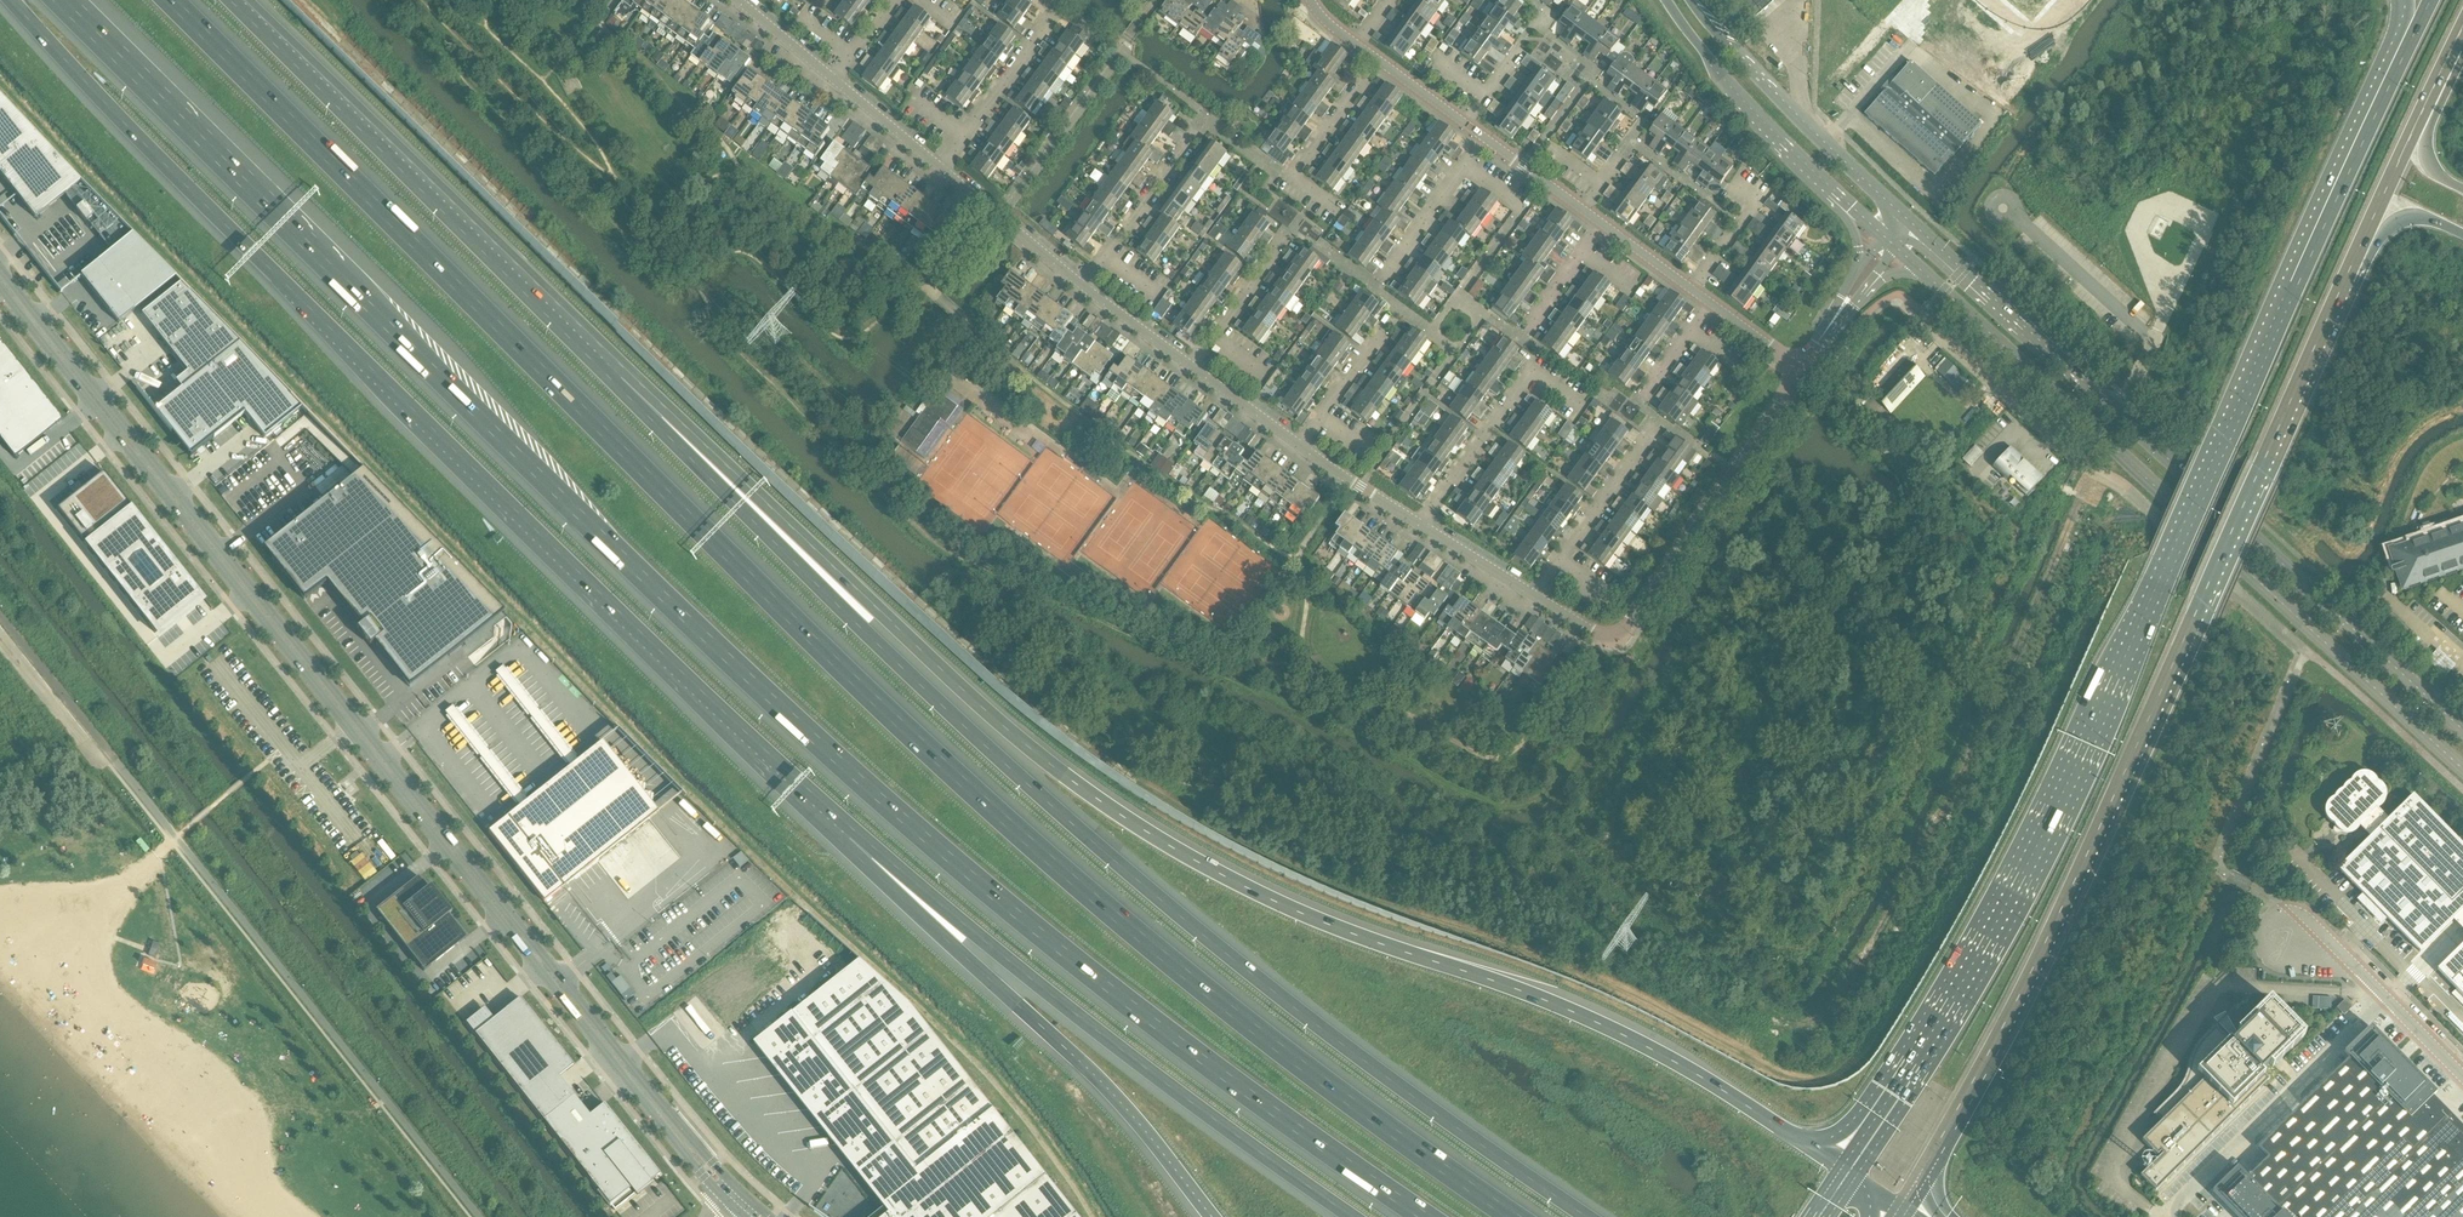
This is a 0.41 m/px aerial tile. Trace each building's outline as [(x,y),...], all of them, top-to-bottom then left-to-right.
[(638,8),(642,11),(650,0),(630,0),(627,4),(623,1),(614,13),(623,19),(631,8),(636,12),(638,8)] [(651,17),(659,5),(655,2),(657,0),(650,0),(642,11),(651,17)] [(660,24),(668,11),(664,9),(670,0),(657,0),(655,2),(659,5),(651,17),(660,24)] [(668,30),(677,18),(673,14),(682,2),(680,0),(670,0),(664,9),(668,11),(660,24),(668,30)] [(843,4),(863,18),(867,12),(864,10),(868,4),(863,0),(846,0),(843,4)] [(1025,0),(1010,0),(1005,6),(1022,18),(1027,11),(1035,17),(1039,11),(1025,0)] [(1177,24),(1183,17),(1189,8),(1190,9),(1193,5),(1186,0),(1187,0),(1168,0),(1160,12),(1177,24)] [(1203,28),(1202,28),(1209,18),(1203,14),(1208,7),(1209,7),(1213,2),(1211,0),(1204,0),(1195,12),(1190,9),(1189,8),(1183,17),(1177,24),(1196,38),(1203,28)] [(1418,0),(1414,0),(1412,3),(1416,5),(1411,13),(1428,25),(1436,13),(1418,0)] [(1436,13),(1444,2),(1442,0),(1418,0),(1436,13)] [(1495,7),(1502,13),(1515,22),(1519,17),(1516,14),(1521,7),(1512,0),(1500,0),(1495,7)] [(1753,15),(1771,0),(1740,0),(1753,15)] [(1934,6),(1944,14),(1956,0),(1939,0),(1934,6)] [(1944,14),(1954,23),(1969,5),(1963,0),(1956,0),(1944,14)] [(2019,5),(2025,10),(2030,15),(2039,4),(2034,0),(2013,0),(2019,5)] [(668,30),(677,37),(686,25),(682,21),(691,8),(682,2),(673,14),(677,18),(668,30)] [(1214,36),(1229,16),(1223,12),(1227,6),(1221,2),(1214,11),(1209,7),(1208,7),(1203,14),(1209,18),(1202,28),(1203,28),(1214,36)] [(1002,3),(993,15),(1021,36),(1026,30),(1018,24),(1022,18),(1005,6),(1002,3)] [(1874,7),(1879,12),(1883,8),(1877,3),(1874,7)] [(860,23),(863,18),(843,4),(835,15),(851,27),(856,20),(860,23)] [(1969,5),(1954,23),(1964,31),(1979,14),(1969,5)] [(901,8),(897,14),(922,32),(931,19),(914,7),(910,14),(901,8)] [(1502,13),(1495,7),(1486,19),(1493,24),(1503,31),(1508,24),(1518,31),(1521,27),(1515,22),(1502,13)] [(1564,43),(1583,16),(1571,7),(1558,24),(1565,30),(1559,39),(1564,43)] [(677,37),(686,43),(695,31),(691,28),(700,15),(691,8),(682,21),(686,25),(677,37)] [(790,12),(797,17),(800,13),(793,8),(790,12)] [(963,19),(967,22),(974,13),(969,10),(963,19)] [(1358,15),(1364,20),(1367,15),(1361,10),(1358,15)] [(1419,37),(1428,25),(1411,13),(1406,19),(1402,16),(1398,22),(1410,31),(1419,37)] [(902,24),(897,31),(912,43),(913,44),(922,32),(897,14),(894,18),(902,24)] [(1471,19),(1465,14),(1461,19),(1468,24),(1471,19)] [(1979,14),(1964,31),(1973,40),(1989,22),(1979,14)] [(695,50),(704,37),(701,34),(710,22),(700,15),(691,28),(695,31),(686,43),(695,50)] [(1214,36),(1226,45),(1233,35),(1239,39),(1244,33),(1243,33),(1238,29),(1245,19),(1239,15),(1235,20),(1229,16),(1214,36)] [(617,20),(612,16),(607,23),(613,27),(617,20)] [(1446,21),(1452,25),(1456,21),(1449,16),(1446,21)] [(1583,16),(1564,43),(1569,46),(1576,37),(1582,42),(1592,28),(1595,25),(1583,16)] [(967,22),(963,19),(958,26),(962,29),(967,22)] [(1465,27),(1468,24),(1461,19),(1459,23),(1465,27)] [(1499,38),(1503,31),(1493,24),(1486,19),(1478,31),(1498,45),(1502,40),(1499,38)] [(729,27),(734,31),(739,25),(733,21),(729,27)] [(1452,25),(1446,21),(1443,25),(1449,29),(1452,25)] [(1910,21),(1907,25),(1913,30),(1916,26),(1910,21)] [(1410,49),(1419,37),(1410,31),(1398,22),(1395,26),(1398,29),(1393,36),(1407,46),(1410,49)] [(1989,22),(1973,40),(1983,48),(1999,31),(1989,22)] [(989,38),(1009,52),(1013,47),(1010,44),(1015,37),(998,25),(989,38)] [(1587,60),(1606,33),(1595,25),(1592,28),(1582,42),(1589,47),(1582,56),(1587,60)] [(1059,44),(1075,56),(1083,44),(1086,46),(1092,40),(1074,26),(1069,33),(1059,26),(1056,31),(1064,37),(1059,44)] [(1916,26),(1913,30),(1919,34),(1922,30),(1916,26)] [(734,31),(729,27),(724,33),(730,37),(734,31)] [(1248,27),(1243,33),(1244,33),(1239,39),(1233,35),(1226,45),(1219,55),(1237,68),(1249,51),(1243,47),(1254,32),(1248,27)] [(637,35),(631,31),(626,38),(631,42),(637,35)] [(880,37),(905,55),(913,44),(912,43),(897,31),(892,38),(884,32),(880,37)] [(1469,42),(1486,55),(1491,48),(1495,50),(1498,45),(1478,31),(1469,42)] [(1999,31),(1983,48),(1994,58),(2009,40),(1999,31)] [(1606,33),(1587,60),(1592,64),(1599,54),(1606,59),(1619,42),(1606,33)] [(704,37),(695,50),(691,56),(700,63),(709,51),(713,54),(723,41),(714,34),(709,40),(704,37)] [(747,40),(752,44),(757,38),(751,34),(747,40)] [(939,34),(934,41),(940,45),(945,38),(939,34)] [(947,42),(951,45),(956,37),(952,34),(947,42)] [(1289,40),(1298,46),(1301,41),(1292,35),(1289,40)] [(1402,60),(1410,49),(1407,46),(1393,36),(1389,42),(1385,40),(1381,46),(1402,60)] [(885,48),(880,55),(896,67),(905,55),(880,37),(877,42),(885,48)] [(1931,37),(1928,41),(1934,46),(1937,41),(1931,37)] [(981,50),(997,62),(1002,54),(1006,57),(1009,52),(989,38),(981,50)] [(1444,42),(1449,46),(1451,47),(1454,43),(1448,38),(1444,42)] [(640,49),(645,42),(640,39),(636,46),(640,49)] [(1429,44),(1435,49),(1438,44),(1432,39),(1429,44)] [(752,44),(747,40),(742,46),(748,50),(752,44)] [(700,63),(709,69),(718,57),(722,60),(731,47),(723,41),(713,54),(709,51),(700,63)] [(1937,41),(1934,46),(1940,50),(1943,46),(1937,41)] [(951,45),(947,42),(941,50),(945,53),(951,45)] [(1356,62),(1327,42),(1318,54),(1339,69),(1344,62),(1352,68),(1356,62)] [(1486,55),(1469,42),(1461,54),(1481,69),(1485,64),(1482,61),(1486,55)] [(1075,56),(1059,44),(1054,50),(1043,43),(1039,47),(1042,49),(1042,50),(1066,68),(1075,56)] [(655,48),(649,44),(644,51),(650,55),(655,48)] [(1435,49),(1429,44),(1426,48),(1432,53),(1435,49)] [(1439,50),(1443,54),(1447,49),(1442,45),(1439,50)] [(709,69),(717,76),(726,64),(731,67),(740,53),(731,47),(722,60),(718,57),(709,69)] [(664,55),(658,50),(652,58),(658,63),(664,55)] [(997,62),(981,50),(972,62),(992,76),(996,70),(992,68),(997,62)] [(1041,68),(1058,80),(1066,68),(1042,50),(1039,54),(1047,60),(1041,68)] [(1606,89),(1611,93),(1631,67),(1635,62),(1633,57),(1627,53),(1623,52),(1606,75),(1613,80),(1606,89)] [(1952,52),(1949,57),(1955,61),(1958,57),(1952,52)] [(731,86),(736,79),(750,60),(740,53),(731,67),(726,64),(717,76),(731,86)] [(925,53),(917,64),(924,69),(932,58),(925,53)] [(1316,53),(1308,64),(1313,69),(1319,72),(1343,90),(1347,85),(1334,75),(1339,69),(1322,57),(1318,54),(1316,53)] [(863,60),(888,79),(888,78),(892,81),(900,70),(896,67),(880,55),(875,61),(867,55),(863,60)] [(1541,65),(1527,55),(1520,64),(1533,74),(1528,81),(1545,93),(1546,93),(1555,81),(1538,69),(1541,65)] [(929,65),(933,68),(939,60),(935,57),(929,65)] [(1958,57),(1955,61),(1961,66),(1964,61),(1958,57)] [(888,79),(863,60),(860,65),(868,71),(863,78),(879,90),(888,79)] [(972,62),(964,72),(964,73),(980,85),(985,78),(989,80),(992,76),(972,62)] [(668,68),(661,63),(658,66),(665,72),(668,68)] [(1979,125),(1908,63),(1892,81),(1890,78),(1874,96),(1877,99),(1862,117),(1933,178),(1979,125)] [(933,68),(929,65),(923,73),(928,76),(933,68)] [(1421,74),(1424,70),(1418,65),(1414,69),(1421,74)] [(1969,65),(1966,69),(1972,74),(1975,69),(1969,65)] [(1631,67),(1611,93),(1617,97),(1623,88),(1630,93),(1638,82),(1643,76),(1631,67)] [(1058,80),(1041,68),(1037,74),(1029,68),(1025,74),(1049,91),(1058,80)] [(955,84),(955,85),(975,99),(979,93),(976,91),(980,85),(964,73),(964,72),(960,70),(951,81),(955,84)] [(740,84),(733,94),(738,97),(736,100),(744,106),(753,94),(749,90),(759,77),(750,71),(740,84)] [(1339,95),(1343,90),(1321,74),(1319,72),(1310,84),(1314,88),(1326,96),(1331,89),(1339,95)] [(1090,77),(1085,73),(1081,78),(1086,82),(1090,77)] [(1024,91),(1041,103),(1049,91),(1025,74),(1021,78),(1030,84),(1024,91)] [(1654,84),(1643,76),(1638,82),(1630,93),(1637,98),(1630,107),(1635,111),(1650,91),(1654,84)] [(744,106),(753,112),(762,100),(758,97),(767,84),(759,77),(749,90),(753,94),(744,106)] [(1377,98),(1393,110),(1402,97),(1378,79),(1374,85),(1382,90),(1377,98)] [(919,89),(923,84),(918,81),(914,86),(919,89)] [(1537,105),(1546,93),(1545,93),(1528,81),(1524,87),(1520,85),(1516,90),(1536,105),(1537,105)] [(753,112),(762,119),(771,106),(767,103),(776,90),(767,84),(758,97),(762,100),(753,112)] [(1322,103),(1326,96),(1314,88),(1310,84),(1301,96),(1305,99),(1326,114),(1329,109),(1322,103)] [(1573,89),(1567,84),(1564,88),(1570,93),(1573,89)] [(1667,93),(1654,84),(1650,91),(1635,111),(1640,114),(1647,105),(1654,110),(1667,93)] [(955,85),(946,96),(963,108),(968,101),(971,104),(975,99),(955,85)] [(1697,92),(1688,85),(1684,90),(1686,91),(1684,93),(1691,99),(1697,92)] [(762,119),(770,125),(780,113),(776,110),(785,97),(776,90),(767,103),(771,106),(762,119)] [(1528,117),(1537,105),(1536,105),(1516,90),(1513,95),(1516,97),(1511,104),(1528,117)] [(1041,103),(1024,91),(1020,97),(1011,92),(1007,97),(1032,115),(1041,103)] [(1148,115),(1173,133),(1177,128),(1169,122),(1174,115),(1177,117),(1183,109),(1163,95),(1148,115)] [(0,96),(0,175),(35,218),(81,182),(35,134),(36,134),(0,96)] [(1322,118),(1326,114),(1305,99),(1301,96),(1293,108),(1297,111),(1309,120),(1314,113),(1322,118)] [(770,125),(779,132),(789,120),(784,116),(794,103),(785,97),(776,110),(780,113),(770,125)] [(1065,97),(1063,101),(1064,101),(1070,106),(1072,102),(1065,97)] [(1393,110),(1377,98),(1372,104),(1364,98),(1360,103),(1384,121),(1393,110)] [(1582,98),(1579,102),(1585,107),(1589,103),(1582,98)] [(900,103),(895,100),(892,104),(897,108),(900,103)] [(1064,101),(1059,107),(1066,111),(1070,106),(1064,101)] [(1595,114),(1616,129),(1619,124),(1616,121),(1621,114),(1604,101),(1595,114)] [(1582,111),(1585,107),(1579,102),(1576,106),(1582,111)] [(779,132),(788,138),(797,126),(793,123),(802,110),(794,103),(784,116),(789,120),(779,132)] [(1011,114),(1005,121),(1022,133),(1031,120),(1006,103),(1002,108),(1011,114)] [(1359,121),(1376,133),(1384,121),(1360,103),(1356,108),(1365,114),(1359,121)] [(1499,114),(1520,129),(1528,117),(1511,104),(1507,111),(1503,108),(1499,114)] [(1305,126),(1309,120),(1297,111),(1293,108),(1284,120),(1286,121),(1308,138),(1312,132),(1305,126)] [(1546,112),(1553,117),(1556,112),(1550,108),(1546,112)] [(788,138),(797,145),(807,132),(802,129),(811,116),(802,110),(793,123),(797,126),(788,138)] [(1553,117),(1546,112),(1544,116),(1550,121),(1553,117)] [(1520,129),(1499,114),(1496,118),(1499,121),(1494,128),(1511,141),(1520,129)] [(1616,129),(1595,114),(1586,126),(1603,139),(1609,131),(1612,134),(1616,129)] [(1140,126),(1156,139),(1161,132),(1169,137),(1173,133),(1148,115),(1140,126)] [(797,145),(806,151),(815,139),(811,135),(820,123),(811,116),(802,129),(807,132),(797,145)] [(1654,152),(1673,125),(1661,116),(1648,133),(1656,138),(1649,148),(1654,152)] [(721,117),(715,125),(725,133),(731,124),(721,117)] [(1233,120),(1229,117),(1225,123),(1231,128),(1233,125),(1233,120)] [(1713,119),(1709,125),(1715,128),(1718,123),(1713,119)] [(1275,131),(1292,143),(1297,136),(1305,142),(1308,138),(1286,121),(1284,120),(1275,131)] [(989,127),(1013,145),(1022,133),(1005,121),(1001,127),(993,121),(989,127)] [(1376,133),(1359,121),(1355,128),(1346,122),(1342,127),(1367,146),(1376,133)] [(1565,121),(1562,126),(1568,130),(1568,131),(1572,126),(1565,121)] [(829,130),(820,123),(811,135),(815,139),(806,151),(815,158),(825,145),(821,141),(829,130)] [(1430,136),(1454,154),(1458,149),(1450,143),(1455,136),(1439,124),(1430,136)] [(738,130),(731,125),(725,133),(732,138),(738,130)] [(1673,125),(1654,152),(1659,155),(1666,146),(1673,151),(1685,134),(1673,125)] [(1156,139),(1140,126),(1131,138),(1160,160),(1164,155),(1151,145),(1156,139)] [(1565,135),(1568,131),(1568,130),(1562,126),(1559,130),(1565,135)] [(1603,139),(1586,126),(1578,138),(1598,153),(1603,147),(1599,145),(1603,139)] [(1013,145),(989,127),(985,131),(994,137),(989,144),(1005,156),(1013,145)] [(1367,146),(1342,127),(1339,132),(1347,138),(1342,145),(1358,157),(1367,146)] [(1408,129),(1405,135),(1411,139),(1414,134),(1408,129)] [(1049,134),(1045,130),(1041,136),(1045,139),(1049,134)] [(1292,143),(1275,131),(1267,143),(1268,144),(1263,151),(1283,166),(1288,159),(1291,161),(1295,156),(1287,150),(1292,143)] [(1529,136),(1536,141),(1540,136),(1533,131),(1529,136)] [(848,143),(852,138),(846,133),(842,139),(848,143)] [(1697,142),(1685,134),(1673,151),(1679,156),(1672,165),(1678,169),(1693,148),(1697,142)] [(1454,154),(1430,136),(1421,148),(1437,160),(1442,153),(1450,159),(1454,154)] [(1536,141),(1529,136),(1527,140),(1533,144),(1536,141)] [(738,138),(735,143),(740,146),(744,142),(738,138)] [(852,138),(848,143),(854,148),(858,143),(852,138)] [(1127,154),(1143,166),(1149,159),(1157,165),(1160,160),(1131,138),(1131,139),(1129,138),(1123,146),(1125,147),(1123,151),(1127,154)] [(1598,153),(1578,138),(1569,150),(1586,162),(1592,155),(1595,157),(1598,153)] [(763,141),(753,154),(759,159),(769,145),(763,141)] [(1198,151),(1218,165),(1227,153),(1210,141),(1205,148),(1202,146),(1198,151)] [(820,171),(830,178),(839,165),(834,162),(844,149),(834,142),(820,161),(825,165),(820,171)] [(1005,156),(989,144),(984,151),(972,142),(968,148),(972,150),(971,151),(996,168),(1005,156)] [(1708,151),(1697,142),(1693,148),(1678,169),(1683,173),(1689,163),(1696,168),(1708,151)] [(1737,143),(1731,150),(1739,155),(1744,148),(1737,143)] [(1325,151),(1350,169),(1358,157),(1342,145),(1337,151),(1329,145),(1325,151)] [(866,156),(870,151),(863,146),(859,152),(866,156)] [(1412,160),(1436,178),(1441,172),(1432,167),(1437,160),(1421,148),(1412,160)] [(830,178),(838,184),(848,171),(843,168),(852,156),(844,149),(834,162),(839,165),(830,178)] [(870,151),(866,156),(872,161),(876,155),(870,151)] [(996,168),(971,151),(968,155),(976,161),(971,168),(987,180),(996,168)] [(1193,165),(1209,177),(1218,165),(1198,151),(1194,156),(1198,158),(1193,165)] [(1350,169),(1325,151),(1322,155),(1330,161),(1325,169),(1341,181),(1350,169)] [(1720,159),(1708,151),(1696,168),(1702,173),(1696,182),(1701,186),(1717,163),(1720,159)] [(1118,166),(1143,184),(1147,178),(1139,173),(1143,166),(1127,154),(1118,166)] [(838,184),(847,191),(856,178),(852,175),(861,162),(852,156),(843,168),(848,171),(838,184)] [(1732,168),(1720,159),(1717,163),(1701,186),(1706,190),(1713,180),(1720,186),(1732,168)] [(1436,178),(1412,160),(1403,172),(1420,184),(1425,177),(1433,182),(1436,178)] [(1022,161),(1018,166),(1023,170),(1027,164),(1022,161)] [(861,191),(870,178),(866,175),(871,169),(861,162),(852,175),(856,178),(847,191),(856,197),(861,191)] [(1181,174),(1200,189),(1209,177),(1193,165),(1188,172),(1185,169),(1181,174)] [(1382,165),(1379,170),(1386,175),(1390,170),(1382,165)] [(1637,170),(1632,175),(1653,190),(1658,194),(1667,181),(1661,176),(1663,173),(1653,165),(1650,169),(1645,165),(1640,172),(1637,170)] [(1143,184),(1118,166),(1110,178),(1126,190),(1131,183),(1139,189),(1143,184)] [(870,178),(861,191),(870,198),(879,185),(884,188),(893,176),(884,169),(875,181),(870,178)] [(1333,192),(1341,181),(1325,169),(1320,175),(1312,169),(1308,174),(1333,192)] [(1238,180),(1242,183),(1248,175),(1244,172),(1238,180)] [(1420,184),(1403,172),(1395,184),(1419,201),(1423,196),(1415,190),(1420,184)] [(1097,185),(1102,189),(1101,190),(1125,208),(1129,202),(1121,197),(1126,190),(1110,178),(1109,178),(1105,174),(1097,185)] [(1175,189),(1192,200),(1200,189),(1181,174),(1177,179),(1181,182),(1175,189)] [(1653,190),(1632,175),(1629,180),(1632,182),(1627,190),(1644,202),(1649,196),(1653,190)] [(870,198),(879,204),(888,192),(892,195),(902,182),(893,176),(884,188),(879,185),(870,198)] [(1242,183),(1238,180),(1233,188),(1236,191),(1242,183)] [(879,204),(888,211),(897,198),(901,201),(910,189),(902,182),(892,195),(888,192),(879,204)] [(1416,206),(1419,201),(1395,184),(1386,195),(1403,207),(1408,200),(1416,206)] [(888,211),(896,217),(906,205),(910,208),(919,195),(910,189),(901,201),(897,198),(888,211)] [(1163,198),(1183,212),(1192,200),(1175,189),(1171,195),(1167,193),(1163,198)] [(1092,202),(1109,214),(1114,206),(1122,212),(1125,208),(1101,190),(1092,202)] [(1644,202),(1627,190),(1623,196),(1619,193),(1617,196),(1615,199),(1636,214),(1644,202)] [(1467,192),(1463,197),(1488,215),(1497,203),(1481,191),(1476,198),(1467,192)] [(1663,198),(1669,202),(1673,197),(1666,193),(1663,198)] [(896,217),(905,224),(914,211),(919,214),(928,202),(919,195),(910,208),(906,205),(896,217)] [(1398,213),(1403,207),(1386,195),(1378,207),(1383,210),(1407,228),(1411,222),(1398,213)] [(1221,204),(1225,207),(1231,199),(1227,196),(1221,204)] [(1463,215),(1479,227),(1488,215),(1463,197),(1460,202),(1468,208),(1463,215)] [(1183,212),(1163,198),(1160,203),(1163,205),(1158,213),(1163,216),(1174,224),(1175,224),(1183,212)] [(1669,202),(1663,198),(1660,201),(1667,206),(1669,202)] [(1636,214),(1615,199),(1612,203),(1616,206),(1610,213),(1627,226),(1636,214)] [(1672,205),(1679,209),(1682,204),(1676,200),(1672,205)] [(905,224),(914,230),(923,217),(928,221),(937,208),(928,202),(919,214),(914,211),(905,224)] [(1109,214),(1092,202),(1084,213),(1111,233),(1115,227),(1104,220),(1109,214)] [(1688,216),(1709,231),(1713,226),(1709,223),(1715,216),(1697,203),(1688,216)] [(1225,207),(1221,204),(1215,212),(1219,214),(1225,207)] [(81,205),(75,210),(85,222),(91,217),(81,205)] [(1679,209),(1672,205),(1670,208),(1676,213),(1679,209)] [(1782,220),(1777,227),(1787,235),(1794,240),(1803,227),(1777,207),(1773,213),(1782,220)] [(914,230),(923,237),(932,224),(936,227),(946,214),(937,208),(928,221),(923,217),(914,230)] [(1267,213),(1260,208),(1256,213),(1263,219),(1267,213)] [(834,209),(830,214),(839,220),(843,215),(834,209)] [(1356,216),(1346,209),(1341,215),(1351,222),(1356,216)] [(1374,222),(1390,234),(1396,227),(1404,233),(1407,228),(1383,210),(1374,222)] [(1581,228),(1556,210),(1547,222),(1564,235),(1569,228),(1577,233),(1581,228)] [(1254,212),(1244,225),(1261,237),(1269,243),(1273,238),(1265,232),(1270,225),(1254,212)] [(1479,227),(1463,215),(1458,221),(1445,212),(1441,217),(1466,235),(1471,239),(1479,227)] [(853,220),(844,213),(843,215),(839,220),(848,226),(853,220)] [(1111,233),(1084,213),(1075,225),(1091,237),(1096,230),(1108,238),(1111,233)] [(866,220),(858,214),(852,223),(859,229),(866,220)] [(941,231),(945,234),(955,221),(946,214),(936,227),(932,224),(923,237),(932,243),(941,231)] [(1146,222),(1171,240),(1180,227),(1175,224),(1174,224),(1163,216),(1158,222),(1150,217),(1146,222)] [(1646,221),(1652,226),(1656,221),(1649,216),(1646,221)] [(1709,231),(1688,216),(1680,228),(1697,241),(1702,233),(1706,236),(1709,231)] [(1457,247),(1466,235),(1441,217),(1438,222),(1446,228),(1441,235),(1457,247)] [(1204,227),(1208,230),(1214,222),(1210,219),(1204,227)] [(1652,226),(1646,221),(1643,225),(1650,230),(1652,226)] [(1146,240),(1162,252),(1171,240),(1146,222),(1143,226),(1151,233),(1146,240)] [(1365,234),(1390,252),(1393,246),(1386,241),(1390,234),(1374,222),(1365,234)] [(1559,241),(1564,235),(1547,222),(1539,234),(1563,252),(1567,247),(1559,241)] [(1655,228),(1662,233),(1665,228),(1659,223),(1655,228)] [(870,231),(863,225),(858,231),(865,236),(870,231)] [(1087,243),(1091,237),(1075,225),(1066,237),(1091,255),(1095,249),(1087,243)] [(1244,225),(1236,237),(1253,249),(1258,242),(1265,248),(1269,243),(1261,237),(1244,225)] [(1785,251),(1794,240),(1787,235),(1777,227),(1772,233),(1763,226),(1759,232),(1776,245),(1785,251)] [(1208,230),(1204,227),(1198,235),(1202,238),(1208,230)] [(1662,233),(1655,228),(1652,232),(1659,237),(1662,233)] [(1697,241),(1680,228),(1671,239),(1692,255),(1696,249),(1692,246),(1697,241)] [(1214,231),(1210,236),(1216,241),(1220,235),(1214,231)] [(1777,263),(1785,251),(1776,245),(1759,232),(1756,236),(1765,243),(1760,250),(1777,263)] [(1390,252),(1365,234),(1357,246),(1373,258),(1378,251),(1386,257),(1390,252)] [(1560,257),(1563,252),(1539,234),(1530,246),(1547,258),(1552,251),(1560,257)] [(132,235),(80,276),(118,323),(118,324),(174,279),(176,278),(132,235)] [(1424,241),(1448,259),(1457,247),(1441,235),(1436,241),(1428,235),(1424,241)] [(1248,255),(1253,249),(1236,237),(1227,248),(1252,267),(1256,261),(1248,255)] [(1692,255),(1671,239),(1662,252),(1680,264),(1685,257),(1688,259),(1692,255)] [(1066,240),(1063,244),(1069,249),(1072,245),(1066,240)] [(1162,252),(1146,240),(1141,246),(1133,240),(1129,246),(1153,263),(1162,252)] [(1448,259),(1424,241),(1421,245),(1429,251),(1424,258),(1440,270),(1440,271),(1448,259)] [(1197,252),(1201,254),(1207,246),(1203,244),(1197,252)] [(1373,258),(1357,246),(1348,258),(1373,275),(1376,270),(1368,264),(1373,258)] [(1542,264),(1547,258),(1530,246),(1522,258),(1526,261),(1551,279),(1555,274),(1542,264)] [(1326,266),(1327,266),(1330,261),(1312,247),(1308,252),(1303,249),(1298,256),(1290,250),(1286,255),(1310,273),(1319,261),(1326,266)] [(890,248),(887,252),(894,257),(897,254),(890,248)] [(1483,253),(1478,250),(1474,255),(1479,259),(1483,253)] [(1768,275),(1777,263),(1760,250),(1755,256),(1746,250),(1742,255),(1760,269),(1768,275)] [(1201,254),(1197,252),(1192,259),(1195,262),(1201,254)] [(1226,254),(1217,266),(1219,267),(1237,281),(1241,275),(1237,273),(1242,266),(1226,254)] [(1302,285),(1310,273),(1286,255),(1282,260),(1291,266),(1285,273),(1302,285)] [(1760,286),(1768,275),(1760,269),(1742,255),(1739,260),(1748,267),(1743,274),(1752,281),(1760,286)] [(1431,282),(1440,271),(1440,270),(1424,258),(1419,265),(1411,259),(1407,264),(1431,282)] [(1547,284),(1551,279),(1526,261),(1522,258),(1521,258),(1526,262),(1517,274),(1534,285),(1539,278),(1547,284)] [(1407,264),(1403,269),(1411,275),(1406,282),(1423,294),(1426,297),(1429,298),(1437,286),(1431,282),(1407,264)] [(1233,286),(1237,281),(1219,267),(1217,266),(1208,278),(1225,290),(1230,283),(1233,286)] [(1190,270),(1186,267),(1180,275),(1184,278),(1190,270)] [(1585,286),(1601,298),(1610,286),(1586,268),(1582,274),(1590,279),(1585,286)] [(1270,271),(1266,277),(1268,278),(1293,297),(1293,296),(1302,285),(1285,273),(1281,279),(1270,271)] [(1804,271),(1800,278),(1806,282),(1811,276),(1804,271)] [(997,300),(1006,307),(1015,295),(1010,291),(1020,278),(1011,272),(1001,285),(1006,289),(997,300)] [(1349,277),(1343,272),(1339,277),(1345,281),(1349,277)] [(1751,298),(1760,286),(1752,281),(1743,274),(1738,280),(1729,273),(1724,279),(1751,298)] [(1195,286),(1200,289),(1219,304),(1220,304),(1223,306),(1227,301),(1220,296),(1225,290),(1208,278),(1204,274),(1195,286)] [(1509,285),(1533,303),(1537,298),(1529,292),(1534,285),(1517,274),(1509,285)] [(1178,286),(1184,278),(1180,275),(1174,283),(1178,286)] [(1268,297),(1284,308),(1285,308),(1290,312),(1299,300),(1293,296),(1293,297),(1268,278),(1266,277),(1263,282),(1273,290),(1268,297)] [(1648,277),(1643,285),(1648,288),(1653,281),(1648,277)] [(1029,285),(1020,278),(1010,291),(1015,295),(1006,307),(1015,313),(1024,302),(1019,298),(1029,285)] [(1742,310),(1751,298),(1724,279),(1721,283),(1730,290),(1725,297),(1742,310)] [(1479,280),(1469,294),(1475,299),(1485,285),(1479,280)] [(1337,282),(1332,289),(1340,293),(1344,287),(1337,282)] [(1426,297),(1406,282),(1401,288),(1393,282),(1390,288),(1418,308),(1426,297)] [(1452,295),(1456,290),(1445,283),(1441,288),(1452,295)] [(192,379),(237,342),(181,284),(180,285),(141,315),(192,379)] [(1794,284),(1790,289),(1797,295),(1801,289),(1794,284)] [(1037,291),(1029,285),(1019,298),(1024,302),(1015,313),(1024,320),(1033,308),(1028,304),(1037,291)] [(1533,303),(1509,285),(1500,297),(1517,309),(1522,302),(1530,307),(1533,303)] [(1601,298),(1585,286),(1580,293),(1572,287),(1568,292),(1592,310),(1601,298)] [(1219,304),(1200,289),(1191,301),(1207,313),(1212,306),(1216,309),(1219,304)] [(1169,290),(1162,298),(1166,301),(1167,301),(1172,293),(1169,290)] [(1046,298),(1037,291),(1028,304),(1033,308),(1024,320),(1033,326),(1041,314),(1037,311),(1046,298)] [(1360,295),(1353,305),(1371,318),(1374,314),(1377,315),(1385,305),(1377,300),(1375,302),(1362,292),(1360,295)] [(1567,310),(1583,322),(1592,310),(1568,292),(1564,297),(1573,303),(1567,310)] [(1659,304),(1676,317),(1681,310),(1689,316),(1693,310),(1669,292),(1659,304)] [(1615,308),(1622,313),(1631,301),(1624,296),(1615,308)] [(1284,308),(1268,297),(1264,303),(1255,297),(1251,302),(1265,312),(1276,320),(1284,308)] [(1517,309),(1500,297),(1492,309),(1516,327),(1520,321),(1512,315),(1517,309)] [(1055,304),(1046,298),(1037,311),(1041,314),(1033,326),(1041,333),(1050,321),(1046,318),(1055,304)] [(1162,298),(1157,306),(1154,310),(1162,317),(1172,305),(1167,301),(1166,301),(1162,298)] [(1191,301),(1182,313),(1202,328),(1206,322),(1203,320),(1207,313),(1191,301)] [(1323,301),(1319,306),(1324,310),(1328,305),(1323,301)] [(1251,320),(1267,332),(1276,320),(1265,312),(1251,302),(1248,307),(1256,313),(1251,320)] [(1780,302),(1772,314),(1778,318),(1787,325),(1795,313),(1787,307),(1780,302)] [(1041,333),(1050,339),(1059,327),(1055,324),(1064,311),(1055,304),(1046,318),(1050,321),(1041,333)] [(1651,316),(1675,334),(1679,329),(1671,323),(1676,317),(1659,304),(1651,316)] [(1371,318),(1353,305),(1344,316),(1360,328),(1365,322),(1373,327),(1377,323),(1371,318)] [(1583,322),(1567,310),(1563,316),(1554,310),(1551,316),(1575,333),(1583,322)] [(1050,339),(1059,346),(1068,333),(1064,330),(1073,318),(1064,311),(1055,324),(1059,327),(1050,339)] [(1199,332),(1202,328),(1182,313),(1173,325),(1190,337),(1195,329),(1199,332)] [(1310,318),(1306,315),(1301,321),(1305,324),(1310,318)] [(1360,328),(1344,316),(1335,328),(1359,346),(1363,341),(1355,335),(1360,328)] [(1550,333),(1566,345),(1575,333),(1551,316),(1547,320),(1555,326),(1550,333)] [(1675,334),(1651,316),(1642,328),(1659,340),(1664,333),(1672,339),(1675,334)] [(1092,324),(1097,327),(1102,321),(1097,317),(1092,324)] [(1267,332),(1251,320),(1247,326),(1238,320),(1234,326),(1259,344),(1267,332)] [(1606,320),(1603,326),(1608,330),(1612,324),(1606,320)] [(1488,331),(1492,326),(1487,322),(1483,327),(1488,331)] [(1306,331),(1310,334),(1316,326),(1312,323),(1306,331)] [(1097,327),(1092,324),(1087,330),(1093,334),(1097,327)] [(1613,324),(1605,336),(1611,341),(1615,335),(1613,333),(1617,328),(1613,324)] [(1659,340),(1642,328),(1634,340),(1658,358),(1662,352),(1654,346),(1659,340)] [(1398,330),(1394,335),(1418,353),(1427,341),(1411,329),(1406,336),(1398,330)] [(1068,333),(1059,346),(1055,352),(1064,359),(1073,347),(1077,349),(1086,337),(1077,330),(1073,336),(1068,333)] [(1110,337),(1115,341),(1120,334),(1115,330),(1110,337)] [(1330,330),(1321,342),(1325,346),(1345,360),(1349,355),(1345,352),(1351,345),(1330,330)] [(1310,334),(1306,331),(1300,339),(1304,342),(1310,334)] [(1566,345),(1550,333),(1546,340),(1537,334),(1533,339),(1557,357),(1566,345)] [(1399,346),(1393,353),(1402,359),(1410,365),(1418,353),(1394,335),(1390,340),(1399,346)] [(1479,339),(1475,336),(1470,343),(1473,346),(1479,339)] [(1064,359),(1073,365),(1082,353),(1086,356),(1095,343),(1086,337),(1077,349),(1073,347),(1064,359)] [(1115,341),(1110,337),(1105,343),(1111,347),(1115,341)] [(1604,337),(1600,343),(1606,347),(1610,341),(1604,337)] [(1501,338),(1492,351),(1517,369),(1521,363),(1513,358),(1518,350),(1501,338)] [(1658,358),(1634,340),(1625,352),(1642,363),(1647,356),(1655,362),(1658,358)] [(237,342),(192,379),(154,410),(190,455),(244,411),(264,436),(301,407),(237,342)] [(15,459),(62,422),(0,343),(0,441),(15,459)] [(1073,365),(1082,372),(1091,360),(1095,363),(1104,350),(1095,343),(1086,356),(1082,353),(1073,365)] [(1022,344),(1015,354),(1020,358),(1027,348),(1022,344)] [(1215,345),(1212,350),(1216,354),(1220,349),(1215,345)] [(1288,355),(1292,358),(1298,349),(1294,346),(1288,355)] [(1345,360),(1325,346),(1316,358),(1333,369),(1338,362),(1342,365),(1345,360)] [(1692,365),(1708,377),(1718,364),(1693,346),(1689,351),(1697,357),(1692,365)] [(1113,357),(1104,350),(1095,363),(1091,360),(1082,372),(1091,379),(1095,373),(1100,376),(1113,357)] [(1484,363),(1500,375),(1505,368),(1513,373),(1517,369),(1492,351),(1484,363)] [(1278,352),(1274,358),(1278,361),(1283,355),(1278,352)] [(1617,363),(1641,381),(1645,376),(1637,370),(1642,363),(1625,352),(1617,363)] [(1035,358),(1027,353),(1022,360),(1029,366),(1035,358)] [(1381,353),(1377,359),(1401,377),(1410,365),(1402,359),(1393,353),(1389,359),(1381,353)] [(1292,358),(1288,355),(1283,362),(1287,365),(1292,358)] [(1104,379),(1113,386),(1122,373),(1127,376),(1136,364),(1127,357),(1118,369),(1114,366),(1104,379)] [(1333,369),(1316,358),(1308,369),(1328,383),(1332,378),(1328,375),(1333,369)] [(1943,358),(1934,367),(1939,371),(1948,362),(1943,358)] [(1376,377),(1398,392),(1406,380),(1401,377),(1377,359),(1373,364),(1381,370),(1376,377)] [(1873,396),(1891,413),(1925,376),(1907,360),(1873,396)] [(1958,371),(1948,362),(1939,371),(1949,380),(1958,371)] [(1500,375),(1484,363),(1475,374),(1481,378),(1500,392),(1503,387),(1495,381),(1500,375)] [(1641,381),(1617,363),(1608,375),(1624,387),(1630,380),(1638,386),(1641,381)] [(1127,376),(1122,373),(1113,386),(1105,397),(1114,403),(1122,392),(1131,380),(1136,383),(1145,370),(1136,364),(1127,376)] [(1593,368),(1588,365),(1584,370),(1589,373),(1593,368)] [(1708,377),(1692,365),(1687,371),(1679,365),(1675,371),(1700,388),(1708,377)] [(1328,383),(1308,369),(1300,381),(1315,393),(1321,386),(1324,388),(1328,383)] [(1122,392),(1131,399),(1140,386),(1145,389),(1154,377),(1145,370),(1136,383),(1131,380),(1122,392)] [(1271,378),(1275,381),(1281,372),(1277,370),(1271,378)] [(1700,388),(1675,371),(1672,375),(1680,381),(1674,388),(1697,404),(1691,400),(1700,388)] [(1953,384),(1963,375),(1958,371),(1949,380),(1953,384)] [(1496,397),(1500,392),(1481,378),(1475,374),(1466,386),(1471,390),(1483,398),(1488,391),(1496,397)] [(1974,385),(1963,375),(1953,384),(1965,395),(1974,385)] [(1131,399),(1140,405),(1149,393),(1153,396),(1163,383),(1154,377),(1145,389),(1140,386),(1131,399)] [(1392,389),(1376,377),(1372,383),(1363,377),(1360,382),(1384,400),(1392,389)] [(1275,381),(1271,378),(1265,385),(1269,388),(1275,381)] [(1444,378),(1440,383),(1441,384),(1447,388),(1450,383),(1445,378),(1444,378)] [(1418,380),(1415,386),(1420,389),(1423,384),(1418,380)] [(1315,393),(1300,381),(1291,393),(1310,407),(1314,402),(1311,399),(1315,393)] [(1478,404),(1483,398),(1471,390),(1466,386),(1461,381),(1452,393),(1458,398),(1482,416),(1487,410),(1478,404)] [(1364,393),(1359,400),(1375,412),(1384,400),(1360,382),(1356,387),(1364,393)] [(1140,405),(1149,412),(1158,399),(1162,402),(1172,390),(1163,383),(1153,396),(1149,393),(1140,405)] [(1965,395),(1969,399),(1979,389),(1974,385),(1965,395)] [(1697,404),(1674,388),(1670,394),(1662,389),(1658,394),(1688,416),(1697,404)] [(1149,412),(1158,418),(1167,406),(1171,409),(1180,396),(1172,390),(1162,402),(1158,399),(1149,412)] [(1436,390),(1432,395),(1437,399),(1441,393),(1436,390)] [(1859,411),(1873,395),(1868,391),(1854,406),(1859,411)] [(937,392),(929,404),(925,401),(916,413),(920,416),(910,429),(901,442),(916,453),(940,419),(946,423),(958,407),(944,397),(937,392)] [(944,397),(958,407),(962,402),(948,392),(944,397)] [(1310,407),(1291,393),(1282,404),(1298,416),(1304,409),(1307,412),(1310,407)] [(1688,416),(1658,394),(1655,398),(1663,404),(1657,411),(1680,428),(1688,416)] [(1158,418),(1166,425),(1176,412),(1180,415),(1189,402),(1180,396),(1171,409),(1167,406),(1158,418)] [(1527,415),(1543,426),(1552,414),(1528,396),(1524,402),(1532,408),(1527,415)] [(1412,401),(1407,398),(1403,403),(1408,407),(1412,401)] [(1479,420),(1482,416),(1461,400),(1458,398),(1449,409),(1466,421),(1471,414),(1479,420)] [(1367,424),(1375,412),(1359,400),(1354,406),(1346,400),(1342,406),(1367,424)] [(1423,416),(1428,420),(1438,407),(1428,400),(1419,413),(1423,416)] [(1084,402),(1080,407),(1091,416),(1095,410),(1084,402)] [(1166,425),(1175,431),(1184,419),(1188,422),(1198,409),(1189,402),(1180,415),(1176,412),(1166,425)] [(958,407),(946,423),(940,419),(916,453),(927,461),(963,410),(958,407)] [(1207,416),(1198,409),(1188,422),(1184,419),(1175,431),(1184,438),(1193,425),(1198,429),(1207,416)] [(1715,409),(1712,414),(1718,418),(1721,413),(1715,409)] [(1097,412),(1093,417),(1100,422),(1104,418),(1097,412)] [(1223,419),(1228,423),(1233,416),(1228,412),(1223,419)] [(1419,413),(1413,420),(1417,423),(1423,416),(1419,413)] [(1602,433),(1626,451),(1630,446),(1622,440),(1627,433),(1622,430),(1626,424),(1611,413),(1607,419),(1610,422),(1602,433)] [(1392,414),(1388,420),(1395,424),(1399,419),(1392,414)] [(1510,420),(1534,438),(1543,426),(1527,415),(1522,421),(1514,415),(1510,420)] [(1451,417),(1442,429),(1462,444),(1466,439),(1462,436),(1467,429),(1451,417)] [(1587,421),(1581,417),(1578,422),(1583,425),(1587,421)] [(1105,419),(1102,423),(1109,429),(1113,424),(1105,419)] [(1228,423),(1223,419),(1218,425),(1224,429),(1228,423)] [(1534,438),(1510,420),(1507,425),(1515,431),(1509,438),(1526,450),(1534,438)] [(1567,422),(1564,425),(1571,430),(1573,428),(1574,427),(1567,422)] [(1194,454),(1203,460),(1212,448),(1208,445),(1217,432),(1208,425),(1194,444),(1199,447),(1194,454)] [(1240,432),(1246,436),(1251,429),(1245,425),(1240,432)] [(1719,428),(1714,425),(1710,430),(1715,434),(1719,428)] [(1389,433),(1384,428),(1379,435),(1384,439),(1389,433)] [(1401,436),(1405,439),(1412,430),(1408,428),(1401,436)] [(1458,449),(1462,444),(1442,429),(1433,441),(1435,443),(1449,453),(1454,446),(1458,449)] [(1226,438),(1217,432),(1208,445),(1212,448),(1203,460),(1212,467),(1221,455),(1216,451),(1226,438)] [(1246,436),(1240,432),(1236,438),(1241,442),(1246,436)] [(1697,454),(1666,432),(1662,437),(1670,443),(1665,450),(1682,462),(1688,466),(1697,454)] [(1626,451),(1602,433),(1593,445),(1610,457),(1614,450),(1622,456),(1626,451)] [(1569,435),(1565,440),(1571,445),(1575,439),(1569,435)] [(1405,439),(1401,436),(1396,443),(1400,446),(1405,439)] [(1704,436),(1700,442),(1706,446),(1708,448),(1712,442),(1710,441),(1704,436)] [(1235,445),(1226,438),(1216,451),(1221,455),(1212,467),(1221,473),(1230,461),(1225,458),(1235,445)] [(1133,439),(1129,444),(1135,448),(1138,443),(1133,439)] [(1041,455),(1046,447),(1038,441),(1032,448),(1041,455)] [(1445,459),(1449,453),(1435,443),(1433,441),(1425,452),(1424,453),(1445,467),(1448,462),(1445,459)] [(1570,445),(1565,442),(1561,448),(1565,451),(1570,445)] [(1491,450),(1515,468),(1525,455),(1508,443),(1503,451),(1495,445),(1491,450)] [(1138,450),(1137,452),(1143,457),(1149,449),(1142,444),(1138,450)] [(1234,474),(1244,461),(1239,458),(1244,452),(1235,445),(1225,458),(1230,461),(1221,473),(1230,480),(1234,474)] [(1585,457),(1609,474),(1613,469),(1605,463),(1610,457),(1593,445),(1585,457)] [(1970,467),(1982,453),(1975,446),(1962,460),(1970,467)] [(1411,459),(1417,464),(1416,465),(1419,467),(1432,477),(1437,469),(1441,472),(1445,467),(1424,453),(1425,452),(1419,448),(1411,459)] [(2042,478),(2040,477),(2031,469),(2011,450),(2009,448),(1992,468),(2006,481),(2007,480),(2025,497),(2042,478)] [(1515,468),(1491,450),(1488,455),(1496,461),(1490,468),(1507,480),(1515,468)] [(1682,462),(1665,450),(1660,456),(1652,451),(1648,456),(1673,474),(1673,473),(1682,462)] [(1384,460),(1388,463),(1394,454),(1391,451),(1384,460)] [(1244,461),(1234,474),(1243,481),(1252,468),(1257,472),(1266,459),(1257,452),(1248,464),(1244,461)] [(1174,464),(1162,456),(1154,467),(1166,476),(1167,475),(1171,469),(1174,464)] [(1648,473),(1665,486),(1665,485),(1671,489),(1679,478),(1673,473),(1673,474),(1648,456),(1645,461),(1653,466),(1648,473)] [(1576,469),(1592,480),(1597,474),(1605,479),(1609,474),(1585,457),(1576,469)] [(1275,465),(1266,459),(1257,472),(1252,468),(1243,481),(1252,487),(1261,475),(1265,478),(1275,465)] [(1388,463),(1384,460),(1379,467),(1383,470),(1388,463)] [(1284,472),(1275,465),(1265,478),(1261,475),(1252,487),(1261,494),(1270,481),(1274,485),(1284,472)] [(1416,465),(1407,477),(1427,491),(1431,486),(1428,483),(1432,477),(1419,467),(1416,465)] [(1507,480),(1490,468),(1486,474),(1478,468),(1474,474),(1498,492),(1507,480)] [(1592,480),(1576,469),(1567,480),(1592,498),(1596,493),(1588,487),(1592,480)] [(1293,478),(1284,472),(1274,485),(1270,481),(1261,494),(1270,500),(1279,488),(1283,491),(1293,478)] [(87,548),(93,555),(94,554),(99,560),(98,561),(103,568),(105,567),(110,574),(108,575),(114,582),(115,581),(120,587),(119,588),(124,595),(126,594),(131,600),(129,601),(135,608),(136,607),(141,614),(140,615),(155,633),(184,610),(200,597),(201,596),(186,578),(185,579),(180,573),(182,572),(176,565),(175,566),(170,559),(171,558),(165,551),(164,552),(159,546),(160,545),(155,538),(154,539),(149,533),(150,532),(144,525),(143,526),(138,519),(139,518),(134,511),(132,512),(127,506),(129,505),(123,498),(122,499),(117,493),(118,492),(103,473),(87,486),(58,509),(57,510),(72,529),(73,528),(78,534),(77,535),(82,542),(83,541),(88,547),(87,548)] [(264,549),(260,553),(301,605),(305,601),(323,587),(358,629),(352,633),(366,651),(372,646),(407,691),(502,614),(359,473),(264,549)] [(1665,486),(1648,473),(1643,480),(1635,474),(1631,479),(1656,497),(1665,486)] [(1498,492),(1474,474),(1471,478),(1479,484),(1473,491),(1490,503),(1498,492)] [(1537,484),(1541,487),(1547,478),(1543,475),(1537,484)] [(1424,496),(1427,491),(1407,477),(1399,488),(1415,500),(1420,493),(1424,496)] [(1183,478),(1179,484),(1184,487),(1188,481),(1183,478)] [(1301,485),(1293,478),(1283,491),(1279,488),(1270,500),(1278,507),(1288,494),(1292,497),(1301,485)] [(1631,497),(1647,509),(1648,509),(1654,513),(1662,501),(1656,497),(1631,479),(1628,484),(1636,490),(1631,497)] [(1527,483),(1523,489),(1526,492),(1531,486),(1527,483)] [(1541,487),(1537,484),(1531,491),(1535,494),(1541,487)] [(1310,491),(1301,485),(1292,497),(1288,494),(1278,507),(1288,513),(1296,501),(1301,504),(1310,491)] [(1557,498),(1576,513),(1581,507),(1577,504),(1582,497),(1566,485),(1557,498)] [(224,486),(218,491),(222,496),(228,491),(224,486)] [(1203,491),(1197,487),(1194,491),(1199,495),(1203,491)] [(1456,488),(1452,494),(1457,497),(1481,515),(1487,519),(1495,508),(1490,503),(1473,491),(1469,497),(1456,488)] [(1319,498),(1310,491),(1301,504),(1296,501),(1288,513),(1297,520),(1306,507),(1310,511),(1319,498)] [(1218,496),(1214,502),(1220,505),(1225,500),(1218,496)] [(1481,515),(1457,497),(1453,502),(1461,508),(1456,515),(1473,527),(1481,515)] [(1647,509),(1631,497),(1626,504),(1618,498),(1614,503),(1639,521),(1647,509)] [(1548,510),(1564,522),(1569,514),(1573,517),(1576,513),(1557,498),(1548,510)] [(1520,507),(1524,510),(1528,504),(1530,502),(1526,499),(1520,507)] [(1233,507),(1226,503),(1223,509),(1230,513),(1233,507)] [(1639,521),(1614,503),(1611,508),(1619,514),(1613,521),(1622,527),(1630,533),(1639,521)] [(1681,507),(1676,503),(1672,507),(1674,509),(1678,512),(1681,507)] [(1528,504),(1524,510),(1539,522),(1559,536),(1563,531),(1560,528),(1564,522),(1548,510),(1544,515),(1528,504)] [(1524,510),(1520,507),(1514,515),(1518,518),(1524,510)] [(1678,512),(1674,509),(1670,515),(1675,519),(1679,512),(1678,512)] [(1330,542),(1340,549),(1349,536),(1345,533),(1354,520),(1345,514),(1335,527),(1339,529),(1330,542)] [(1255,519),(1249,515),(1244,521),(1250,526),(1255,519)] [(1499,518),(1495,524),(1500,528),(1505,522),(1499,518)] [(1509,522),(1502,531),(1506,534),(1511,537),(1519,525),(1511,519),(1509,522)] [(1363,527),(1354,520),(1345,533),(1349,536),(1340,549),(1349,555),(1358,543),(1354,540),(1363,527)] [(1601,521),(1597,527),(1619,543),(1621,545),(1630,533),(1622,527),(1613,521),(1609,527),(1601,521)] [(1559,536),(1539,522),(1531,534),(1547,545),(1552,538),(1556,541),(1559,536)] [(2391,551),(2396,567),(2391,569),(2390,571),(2391,573),(2393,574),(2398,572),(2403,588),(2462,568),(2462,526),(2391,551)] [(1264,527),(1260,533),(1265,537),(1266,536),(1267,534),(1270,531),(1264,527)] [(1349,555),(1357,562),(1366,549),(1362,546),(1372,533),(1363,527),(1354,540),(1358,543),(1349,555)] [(1602,537),(1596,544),(1604,550),(1613,556),(1621,545),(1619,543),(1597,527),(1594,531),(1602,537)] [(1656,527),(1653,531),(1659,535),(1661,536),(1664,532),(1662,531),(1656,527)] [(1506,534),(1502,531),(1497,538),(1501,541),(1506,534)] [(1357,562),(1366,568),(1375,555),(1371,553),(1380,540),(1372,533),(1362,546),(1366,549),(1357,562)] [(1547,545),(1531,534),(1522,545),(1542,559),(1546,554),(1542,551),(1547,545)] [(1366,568),(1375,575),(1384,562),(1380,559),(1389,546),(1380,540),(1371,553),(1375,555),(1366,568)] [(1580,550),(1604,568),(1613,556),(1604,550),(1596,544),(1592,550),(1584,544),(1580,550)] [(1542,559),(1522,545),(1514,557),(1530,569),(1535,561),(1539,564),(1542,560),(1542,559)] [(1375,575),(1384,581),(1393,568),(1389,565),(1398,553),(1389,546),(1380,559),(1384,562),(1375,575)] [(1410,555),(1406,560),(1412,565),(1416,560),(1410,555)] [(1424,574),(1428,568),(1421,563),(1417,569),(1424,574)] [(1379,588),(1388,594),(1398,582),(1402,585),(1411,572),(1402,565),(1398,572),(1393,568),(1384,581),(1379,588)] [(1325,568),(1320,574),(1329,581),(1333,575),(1325,568)] [(1428,568),(1424,574),(1430,578),(1434,573),(1428,568)] [(1388,594),(1397,601),(1406,588),(1411,591),(1420,578),(1411,572),(1402,585),(1398,582),(1388,594)] [(1336,577),(1332,583),(1338,588),(1342,582),(1336,577)] [(1446,581),(1439,577),(1435,582),(1442,586),(1446,581)] [(1397,601),(1406,607),(1415,595),(1420,598),(1429,585),(1420,578),(1411,591),(1406,588),(1397,601)] [(1452,586),(1446,581),(1442,586),(1448,591),(1452,586)] [(1342,582),(1338,588),(1347,594),(1350,589),(1351,588),(1342,582)] [(1406,607),(1415,614),(1424,601),(1428,604),(1438,591),(1429,585),(1420,598),(1415,595),(1406,607)] [(1350,589),(1347,594),(1354,599),(1357,594),(1350,589)] [(1447,598),(1438,591),(1428,604),(1424,601),(1415,614),(1424,621),(1429,614),(1433,617),(1447,598)] [(1438,621),(1447,628),(1456,615),(1460,619),(1470,606),(1461,599),(1452,611),(1447,608),(1438,621)] [(1479,612),(1470,606),(1460,619),(1456,615),(1447,628),(1456,634),(1465,622),(1469,625),(1479,612)] [(1380,607),(1374,616),(1382,621),(1388,613),(1380,607)] [(1488,619),(1479,612),(1469,625),(1465,622),(1456,634),(1465,641),(1474,628),(1478,631),(1488,619)] [(1534,625),(1539,629),(1544,622),(1538,618),(1534,625)] [(1497,625),(1488,619),(1478,631),(1474,628),(1465,641),(1474,647),(1483,635),(1487,638),(1497,625)] [(1505,631),(1497,625),(1487,638),(1483,635),(1474,647),(1483,653),(1492,641),(1496,644),(1505,631)] [(1539,629),(1534,625),(1529,631),(1534,635),(1539,629)] [(1390,629),(1388,632),(1395,637),(1398,633),(1391,628),(1390,629)] [(1419,642),(1405,631),(1400,639),(1413,649),(1419,642)] [(1505,651),(1514,638),(1505,631),(1496,644),(1492,641),(1483,653),(1492,660),(1500,648),(1505,651)] [(1551,637),(1556,642),(1561,635),(1556,631),(1551,637)] [(1514,638),(1505,651),(1509,654),(1504,660),(1514,667),(1523,654),(1518,651),(1528,638),(1519,632),(1514,638)] [(1556,642),(1551,637),(1547,644),(1552,648),(1556,642)] [(1536,644),(1528,638),(1518,651),(1523,654),(1514,667),(1522,673),(1531,660),(1527,657),(1536,644)] [(1522,673),(1532,680),(1541,667),(1536,664),(1546,651),(1536,644),(1527,657),(1531,660),(1522,673)] [(1541,686),(1555,667),(1550,664),(1555,658),(1546,651),(1536,664),(1541,667),(1532,680),(1541,686)] [(1429,653),(1425,658),(1433,665),(1438,659),(1429,653)] [(2446,678),(2455,668),(2447,660),(2446,662),(2438,655),(2430,663),(2446,678)] [(1438,660),(1434,665),(1440,670),(1444,664),(1438,660)] [(505,857),(543,904),(565,887),(657,813),(650,804),(651,794),(642,793),(643,784),(633,783),(600,743),(576,762),(501,669),(493,675),(568,768),(526,802),(451,709),(443,715),(518,809),(509,816),(509,817),(488,834),(506,857),(505,857)] [(1465,677),(1459,672),(1452,683),(1457,687),(1465,677)] [(1475,683),(1467,678),(1459,688),(1467,694),(1475,683)] [(1502,702),(1493,696),(1487,705),(1495,711),(1502,702)] [(1510,701),(1506,707),(1510,710),(1514,704),(1510,701)] [(1516,717),(1512,723),(1517,726),(1522,721),(1516,717)] [(2383,793),(2366,776),(2364,778),(2362,776),(2328,809),(2330,811),(2328,813),(2338,824),(2337,824),(2337,825),(2337,826),(2337,827),(2337,828),(2338,828),(2338,829),(2339,829),(2340,830),(2341,830),(2341,829),(2342,829),(2343,829),(2345,831),(2347,829),(2349,831),(2351,829),(2352,830),(2353,830),(2354,830),(2355,830),(2355,829),(2356,829),(2357,828),(2357,827),(2357,826),(2357,825),(2356,824),(2357,822),(2371,836),(2338,869),(2420,952),(2462,910),(2462,846),(2413,795),(2388,819),(2374,806),(2383,797),(2381,795),(2383,793)] [(379,914),(421,967),(420,967),(424,971),(466,938),(463,933),(462,934),(448,916),(451,913),(430,886),(427,889),(421,881),(422,881),(418,877),(376,910),(379,915),(379,914)] [(148,955),(155,958),(160,944),(153,942),(148,955)] [(2437,970),(2456,990),(2451,994),(2462,1006),(2462,944),(2437,970)] [(155,970),(157,964),(144,959),(142,965),(155,970)] [(911,1004),(860,960),(859,960),(797,1010),(761,1038),(760,1039),(755,1044),(879,1200),(885,1207),(878,1213),(872,1216),(936,1216),(938,1216),(939,1216),(1079,1216),(911,1004)] [(604,973),(610,969),(607,964),(601,969),(604,973)] [(2331,998),(2313,997),(2312,1009),(2331,1010),(2331,998)] [(588,1113),(587,1112),(580,1103),(574,1095),(558,1076),(572,1065),(520,998),(493,1019),(484,1008),(465,1022),(542,1120),(569,1153),(579,1166),(614,1210),(625,1201),(634,1194),(636,1193),(650,1182),(654,1178),(659,1174),(653,1166),(639,1148),(604,1104),(603,1104),(599,1107),(589,1115),(588,1113)] [(2140,1176),(2146,1182),(2155,1191),(2269,1080),(2261,1072),(2269,1064),(2272,1067),(2305,1035),(2270,999),(2237,1032),(2240,1035),(2232,1043),(2215,1025),(2204,1037),(2201,1039),(2199,1042),(2197,1045),(2195,1048),(2194,1051),(2192,1054),(2191,1057),(2190,1060),(2189,1064),(2187,1071),(2186,1074),(2185,1077),(2184,1080),(2182,1083),(2180,1086),(2179,1088),(2176,1091),(2174,1093),(2153,1114),(2154,1115),(2155,1115),(2161,1121),(2142,1140),(2157,1156),(2161,1153),(2162,1154),(2140,1176)] [(2352,1008),(2344,1000),(2336,1008),(2344,1016),(2352,1008)] [(2237,1216),(2462,1216),(2462,1128),(2433,1097),(2436,1094),(2371,1027),(2344,1053),(2349,1058),(2281,1124),(2279,1122),(2273,1129),(2275,1131),(2258,1148),(2268,1158),(2247,1178),(2237,1168),(2212,1192),(2237,1216)]
